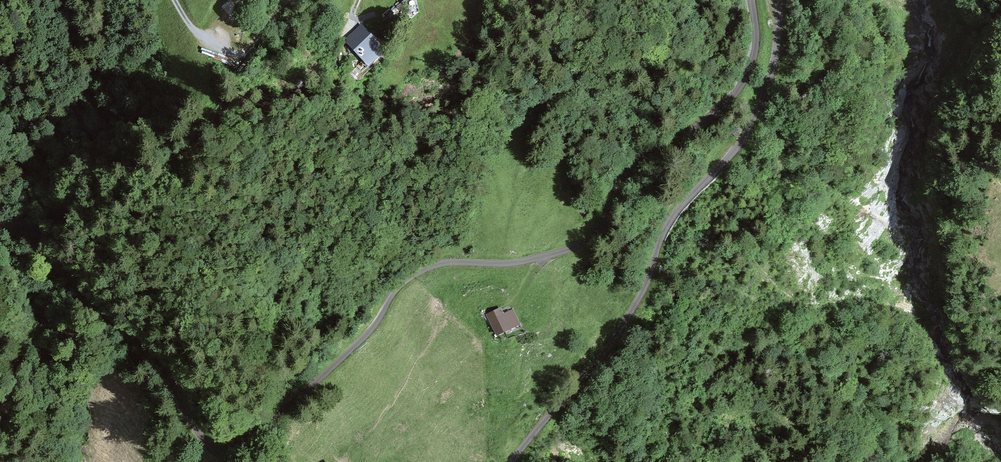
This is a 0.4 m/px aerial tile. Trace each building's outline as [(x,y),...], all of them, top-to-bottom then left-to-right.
[(376,56),(373,53),(378,48),(359,28),(348,38),(352,47),(368,64),(376,56)] [(736,135),(740,130),(734,126),(730,131),(736,135)] [(515,325),(513,321),(517,319),(512,309),(497,318),(495,312),(488,316),(497,334),(515,325)]
